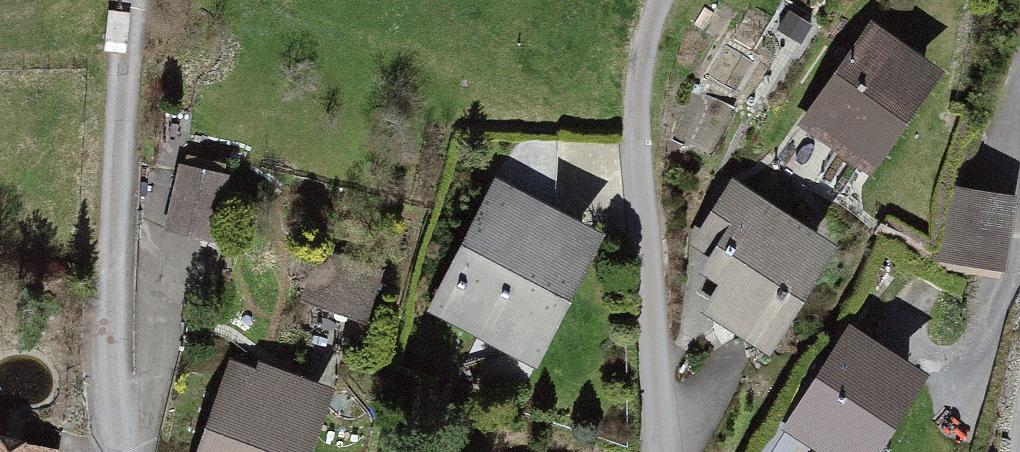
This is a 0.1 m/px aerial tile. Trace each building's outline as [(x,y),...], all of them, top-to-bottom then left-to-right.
[(873,21),(800,116),(874,173),(947,77),(873,21)] [(228,173),(178,162),(164,226),(214,237),(228,173)] [(839,239),(733,170),(686,243),(715,263),(708,275),(724,285),(706,313),(765,351),(839,239)] [(605,229),(495,174),(426,308),(538,363),(605,229)] [(947,254),(1009,260),(1017,184),(954,178),(947,254)] [(376,326),(392,270),(316,248),(299,303),(376,326)] [(781,419),(831,451),(879,451),(929,377),(845,322),(781,419)] [(335,384),(232,348),(196,451),(311,451),(335,384)] [(0,435),(0,451),(61,451),(62,446),(0,435)]
